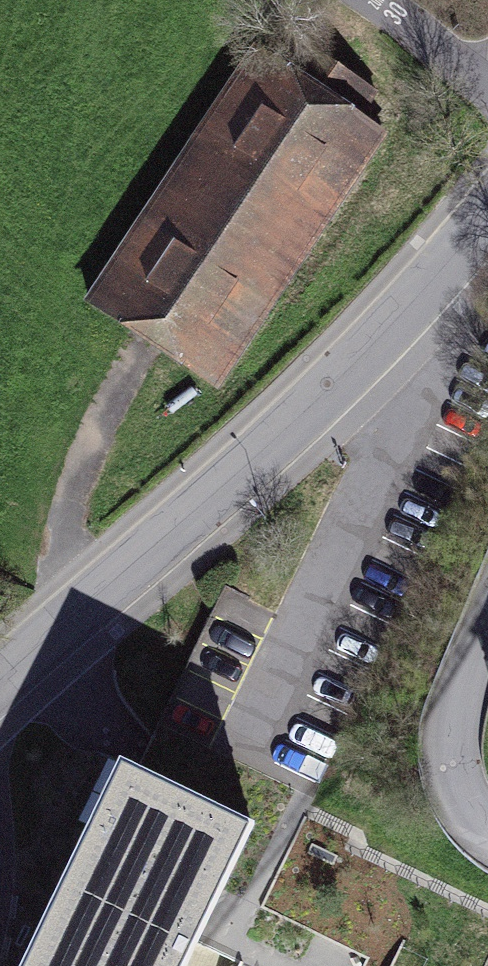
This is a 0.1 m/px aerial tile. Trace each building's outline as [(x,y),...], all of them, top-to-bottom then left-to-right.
[(302,69),(231,22),(63,277),(201,367),(368,113),(353,103),(372,74),(321,41),(302,69)] [(125,771),(32,965),(194,965),(260,825),(125,771)]
